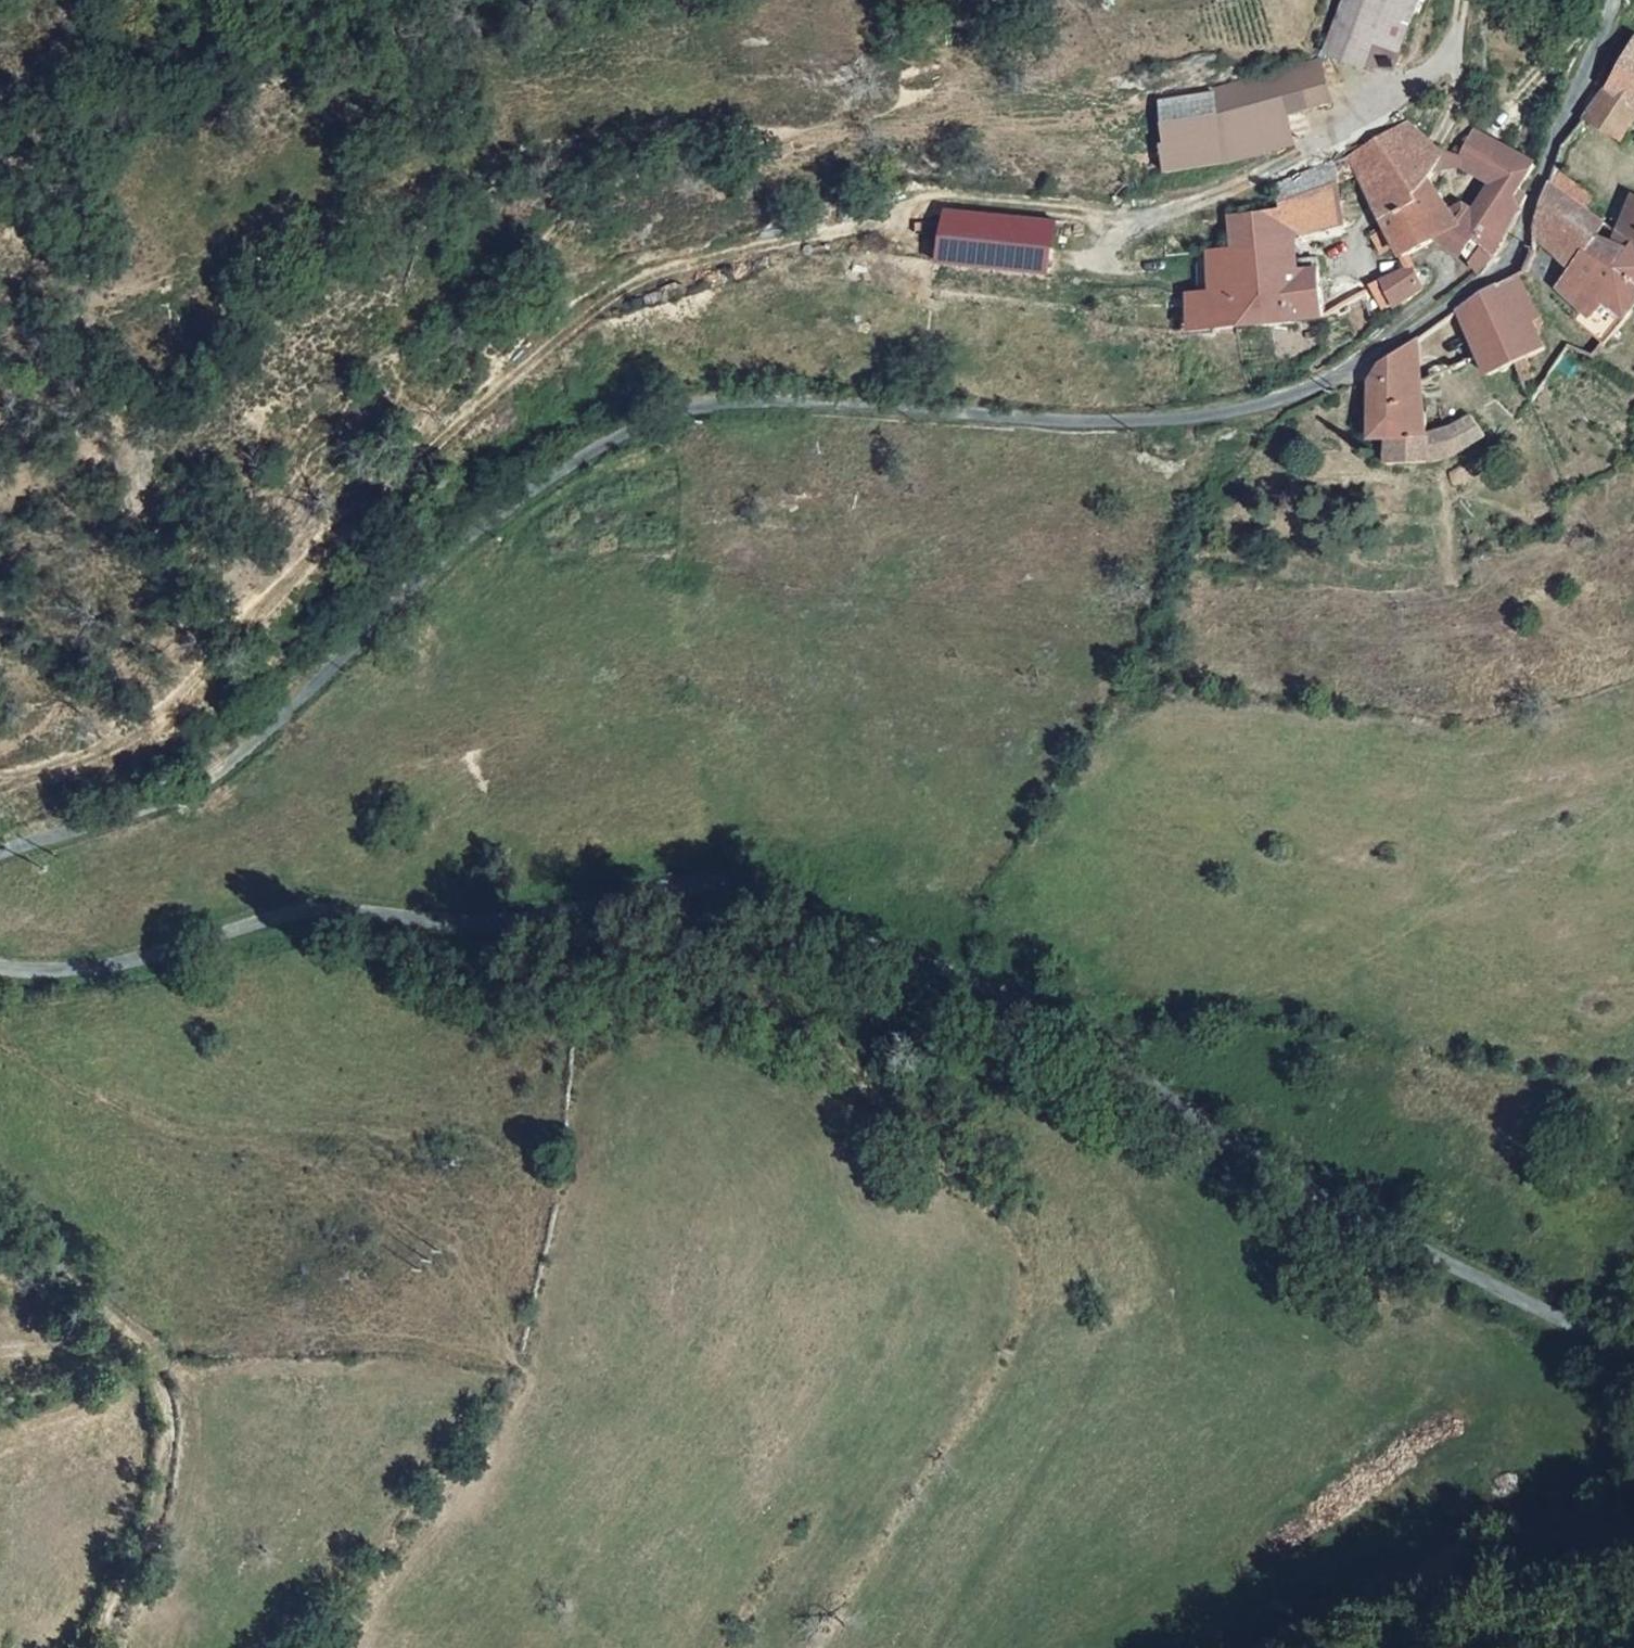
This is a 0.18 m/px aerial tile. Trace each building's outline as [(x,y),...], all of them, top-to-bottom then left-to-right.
[(1405,44),(1422,0),(1345,0),(1325,51),(1368,68),(1381,34),(1405,44)] [(1150,88),(1166,158),(1213,150),(1241,143),(1280,130),(1272,102),(1317,89),(1306,49),(1150,88)] [(1612,88),(1633,105),(1633,54),(1612,88)] [(1633,128),(1633,107),(1601,89),(1583,123),(1625,144),(1633,128)] [(1440,144),(1416,121),(1402,107),(1348,142),(1358,163),(1367,182),(1372,193),(1375,199),(1390,186),(1402,173),(1417,163),(1440,144)] [(1518,167),(1469,117),(1440,144),(1475,175),(1501,201),(1509,185),(1518,167)] [(1348,142),(1325,150),(1332,172),(1358,163),(1348,142)] [(1269,168),(1274,190),(1278,221),(1342,200),(1332,172),(1325,150),(1269,168)] [(1393,240),(1445,218),(1443,210),(1417,163),(1402,173),(1390,186),(1375,199),(1382,213),(1390,231),(1393,240)] [(1445,218),(1455,233),(1464,251),(1472,246),(1481,239),(1486,234),(1490,224),(1501,201),(1475,175),(1443,210),(1445,218)] [(1534,185),(1528,198),(1512,233),(1550,254),(1580,212),(1534,185)] [(1200,276),(1184,278),(1190,318),(1317,300),(1313,252),(1282,255),(1278,221),(1274,190),(1218,196),(1222,231),(1195,234),(1200,276)] [(1595,220),(1587,232),(1633,263),(1633,194),(1631,192),(1602,224),(1595,220)] [(1057,281),(1064,223),(950,209),(944,263),(1057,281)] [(1580,212),(1550,254),(1535,272),(1556,293),(1547,303),(1568,326),(1575,332),(1596,300),(1615,311),(1633,286),(1633,263),(1587,232),(1595,220),(1580,212)] [(1390,231),(1382,213),(1363,221),(1372,239),(1390,231)] [(1448,264),(1464,251),(1455,233),(1434,247),(1448,264)] [(1380,275),(1405,266),(1402,259),(1361,279),(1372,301),(1384,295),(1385,298),(1390,295),(1380,275)] [(1405,266),(1380,275),(1390,295),(1414,283),(1405,266)] [(1539,344),(1489,268),(1463,282),(1502,363),(1505,369),(1539,344)] [(1502,363),(1463,282),(1434,301),(1473,381),(1502,363)] [(1406,367),(1396,330),(1366,349),(1377,373),(1406,367)] [(1406,367),(1377,373),(1355,378),(1359,430),(1374,429),(1373,466),(1432,461),(1473,434),(1457,412),(1422,432),(1406,367)]
